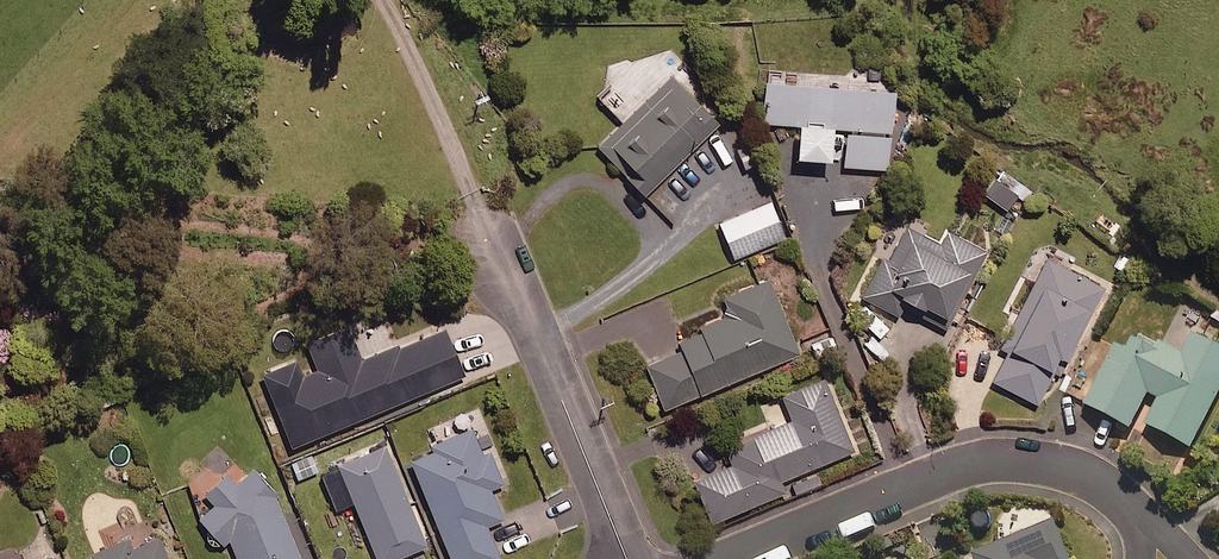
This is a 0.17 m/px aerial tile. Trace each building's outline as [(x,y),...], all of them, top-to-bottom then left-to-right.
[(720,127),(673,77),(600,146),(646,196),(720,127)] [(895,90),(766,84),(763,125),(798,127),(797,159),(830,161),(831,131),(848,131),(846,170),(891,172),(895,90)] [(1025,187),(1004,171),(986,194),(1007,211),(1025,187)] [(786,238),(771,203),(720,224),(734,259),(786,238)] [(943,244),(907,223),(863,297),(899,317),(905,306),(946,331),(977,279),(973,277),(988,253),(951,231),(943,244)] [(1053,375),(1060,378),(1107,288),(1049,258),(1004,345),(1011,348),(994,381),(1038,404),(1053,375)] [(799,356),(769,282),(724,301),(729,314),(699,326),(702,334),(681,342),(683,347),(646,363),(665,411),(799,356)] [(362,362),(349,329),(310,344),(321,371),(304,377),(298,362),(266,375),(294,445),(466,377),(446,328),(362,362)] [(1193,333),(1183,353),(1157,340),(1153,347),(1131,336),(1125,348),(1115,343),(1083,404),(1129,427),(1147,391),(1157,396),(1143,423),(1189,446),(1218,389),(1218,346),(1193,333)] [(727,450),(734,467),(694,484),(711,525),(784,495),(780,484),(854,453),(824,380),(781,398),(791,423),(727,450)] [(472,431),(432,447),(435,454),(413,462),(451,558),(499,558),(487,529),(503,522),(491,491),(504,486),(491,454),(483,457),(472,431)] [(425,548),(408,506),(414,504),(390,444),(339,464),(340,468),(355,505),(376,558),(398,558),(425,548)] [(313,455),(292,463),(298,480),(319,472),(313,455)] [(337,512),(355,505),(340,468),(322,475),(337,512)] [(279,496),(254,469),(235,487),(226,477),(204,498),(213,507),(199,520),(224,547),(230,542),(237,558),(299,558),(275,499),(279,496)] [(1054,520),(971,554),(973,558),(1070,558),(1054,520)] [(140,541),(94,558),(165,558),(158,542),(143,548),(140,541)]
